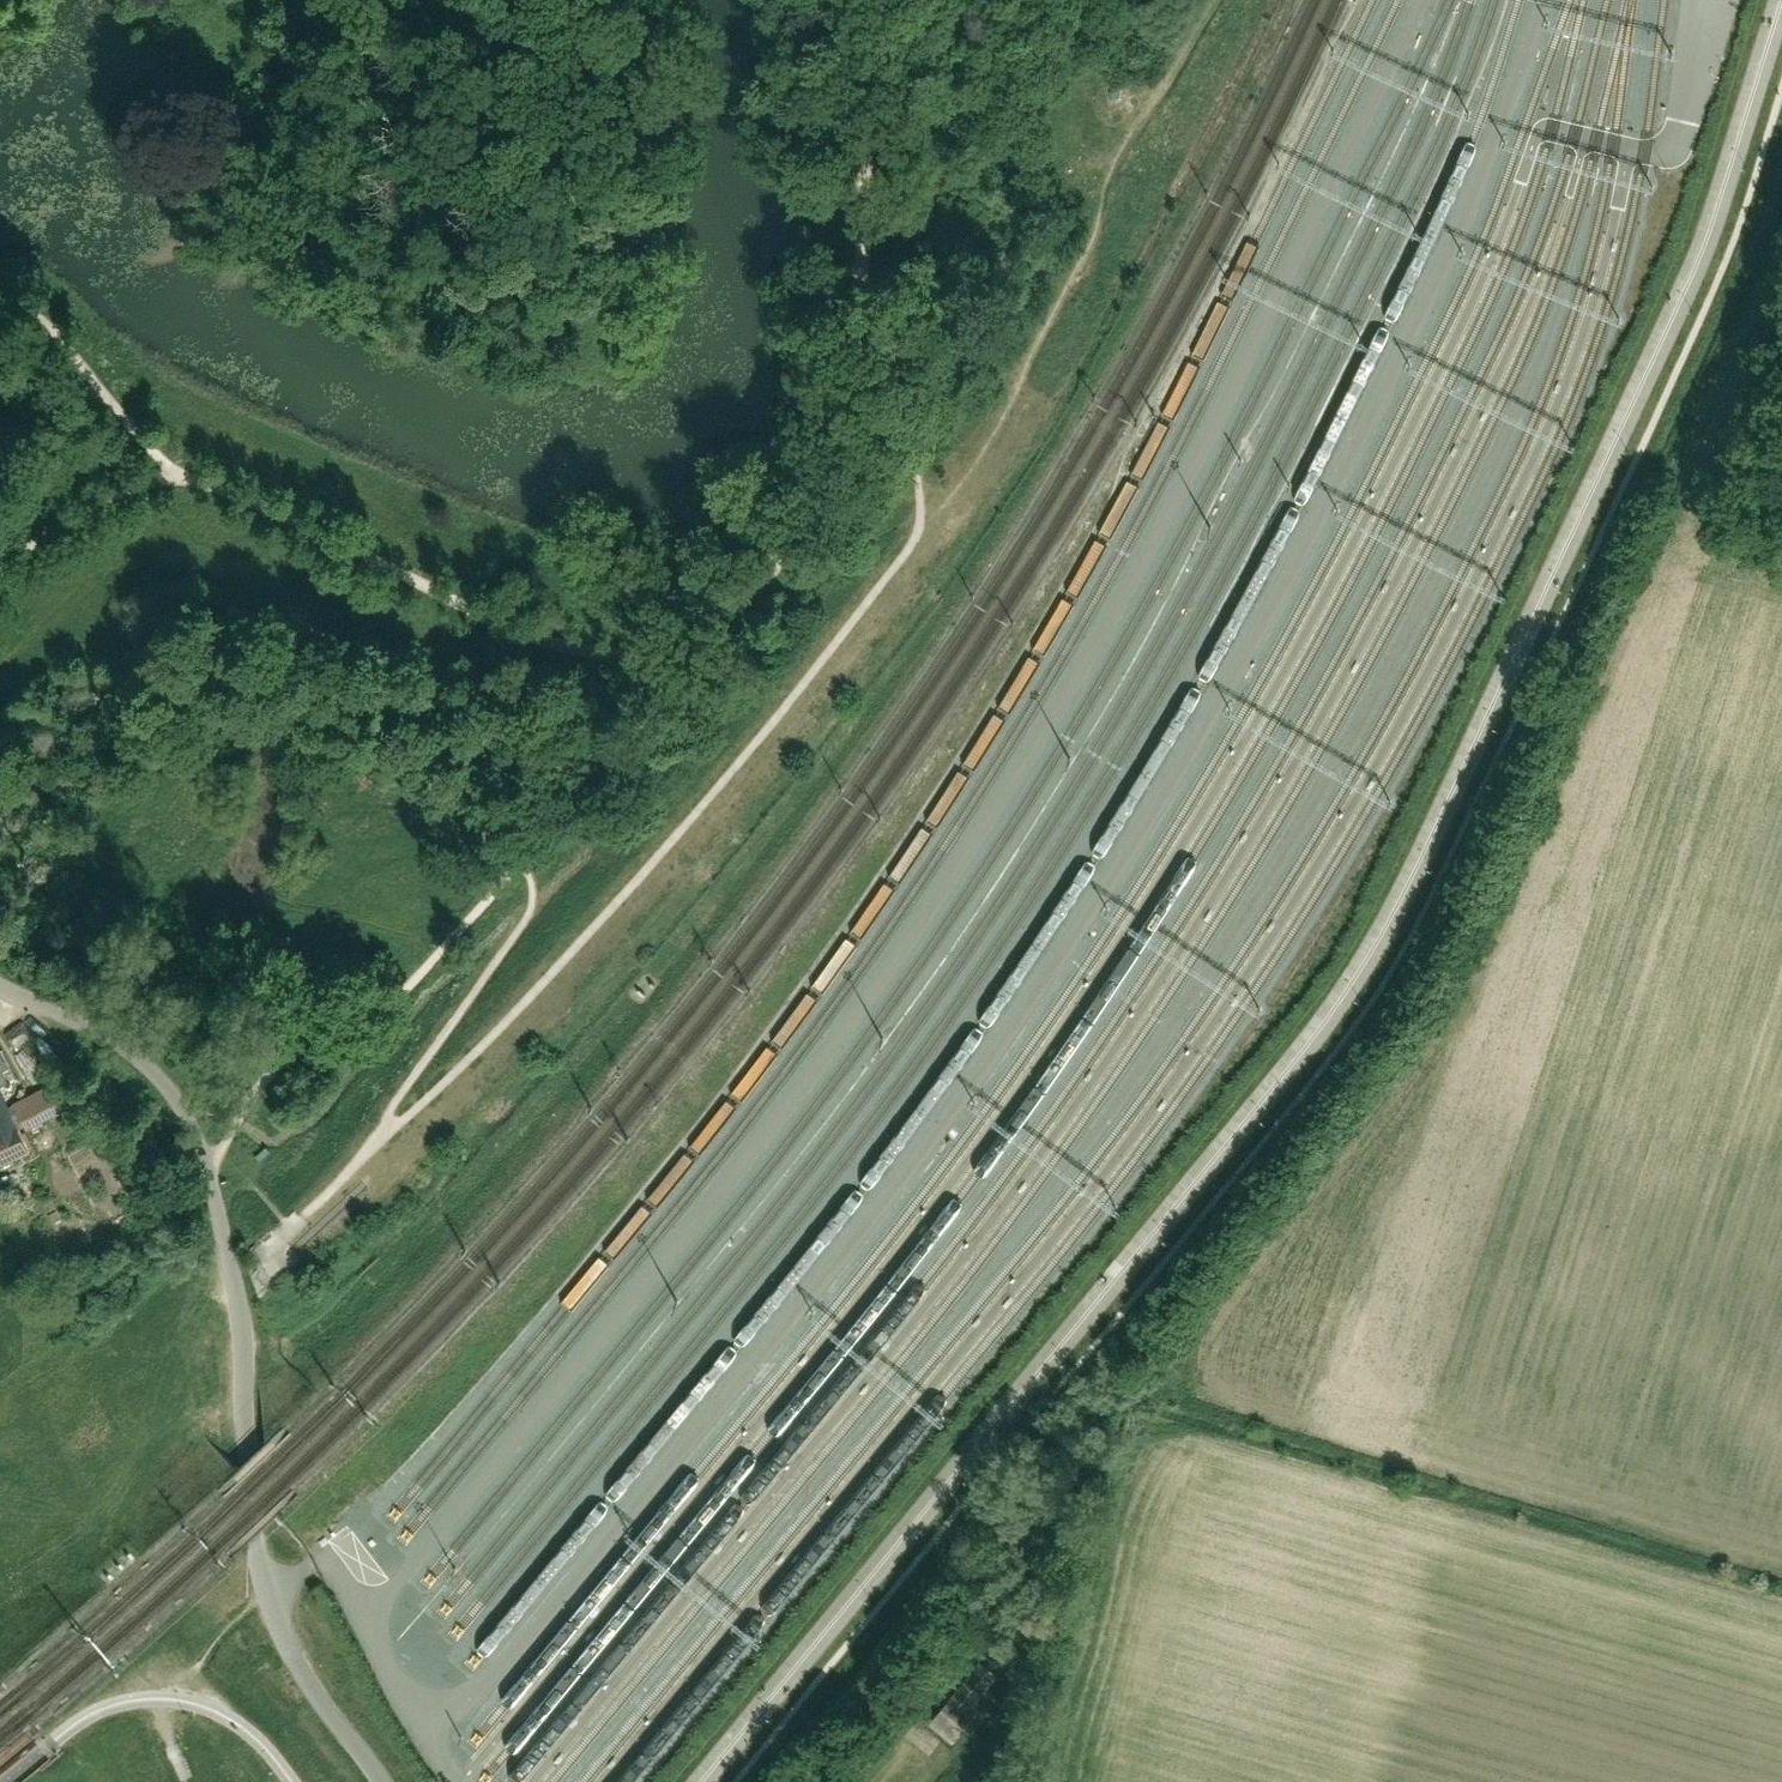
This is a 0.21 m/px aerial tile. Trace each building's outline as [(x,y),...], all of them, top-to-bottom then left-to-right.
[(10,1083),(0,1062),(0,1087),(10,1083)] [(9,1105),(19,1131),(58,1117),(49,1091),(9,1105)] [(24,1149),(14,1131),(17,1130),(5,1107),(0,1097),(0,1161),(24,1149)] [(974,1704),(998,1674),(980,1659),(929,1723),(953,1742),(980,1708),(974,1704)] [(904,1739),(927,1760),(938,1747),(915,1727),(904,1739)]
